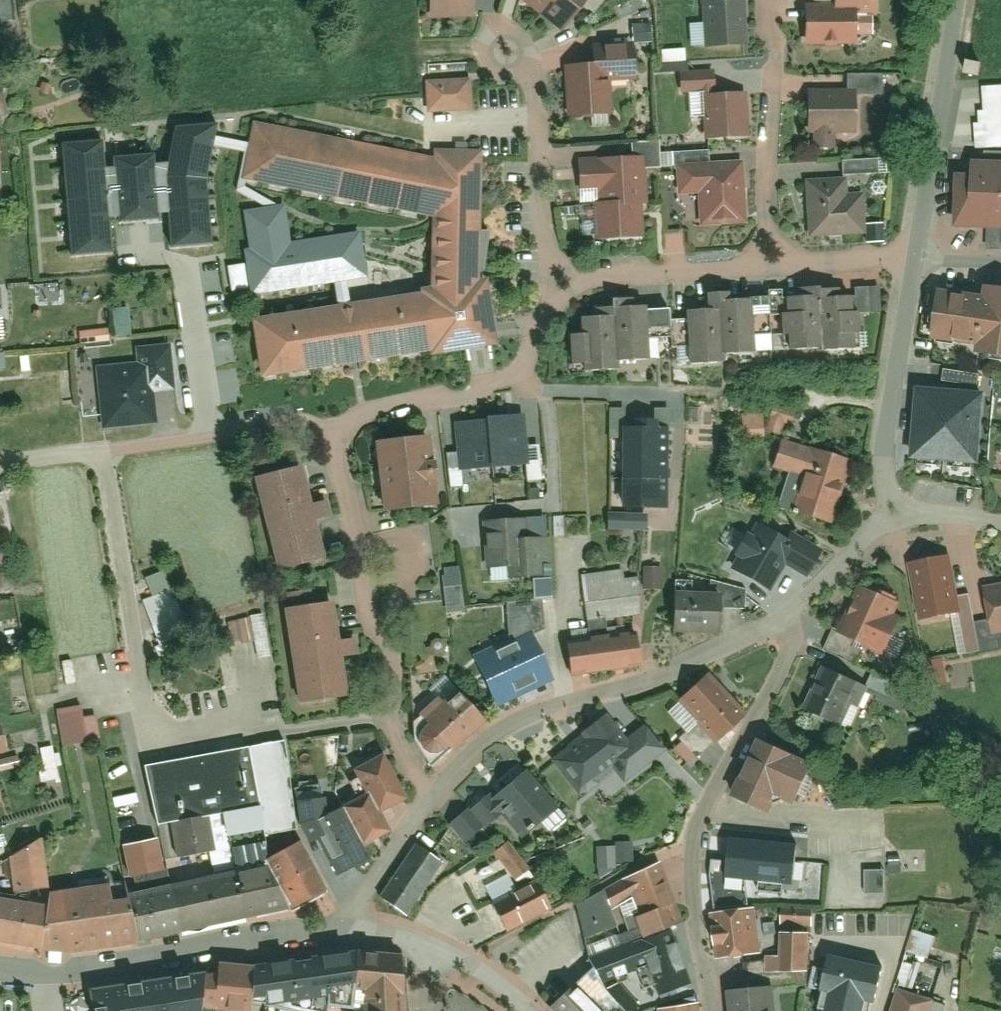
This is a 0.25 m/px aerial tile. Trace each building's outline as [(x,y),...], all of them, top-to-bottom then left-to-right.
[(472,18),(471,0),(428,0),(429,20),(472,18)] [(562,31),(584,0),(521,0),(519,3),(562,31)] [(703,48),(746,47),(743,0),(734,0),(730,0),(702,0),(703,48)] [(833,12),(874,11),(874,0),(833,0),(833,12)] [(804,12),(803,46),(856,46),(854,12),(833,12),(804,12)] [(562,68),(564,119),(605,116),(603,67),(562,68)] [(680,98),(717,97),(716,76),(679,78),(680,98)] [(428,116),(471,112),(469,81),(426,85),(428,116)] [(854,93),(809,95),(810,136),(857,135),(854,93)] [(705,142),(749,139),(745,95),(717,97),(701,98),(705,142)] [(211,245),(205,175),(217,124),(175,128),(168,162),(104,167),(102,143),(62,146),(71,256),(111,253),(108,217),(118,216),(119,224),(157,221),(157,213),(167,212),(170,248),(211,245)] [(426,361),(495,348),(484,282),(477,282),(482,155),(431,152),(430,158),(254,126),(241,185),(431,222),(429,289),(416,291),(418,297),(249,324),(258,382),(425,355),(426,361)] [(595,247),(643,245),(641,209),(647,209),(644,160),(577,163),(579,201),(594,201),(595,247)] [(842,163),(843,178),(849,177),(878,175),(877,160),(842,163)] [(703,228),(743,225),(741,164),(675,169),(677,200),(700,198),(703,228)] [(1000,230),(1000,169),(956,167),(953,228),(1000,230)] [(806,181),(810,236),(867,232),(864,192),(850,193),(849,177),(843,178),(806,181)] [(291,240),(286,206),(244,212),(249,248),(242,249),(250,299),(369,282),(361,229),(291,240)] [(982,289),(981,302),(933,295),(926,339),(970,344),(969,357),(1000,363),(1000,291),(982,289)] [(688,364),(723,362),(722,354),(755,352),(752,298),(728,299),(728,294),(705,295),(706,311),(685,312),(688,364)] [(817,296),(819,347),(853,346),(852,295),(817,296)] [(816,349),(816,296),(782,298),(784,350),(816,349)] [(611,320),(613,362),(649,360),(647,339),(668,338),(667,309),(610,312),(611,320)] [(567,337),(569,375),(614,372),(613,362),(611,320),(577,321),(577,336),(567,337)] [(151,365),(99,369),(104,429),(155,426),(151,365)] [(983,396),(914,392),(910,463),(977,469),(983,396)] [(522,417),(456,421),(459,470),(525,465),(522,417)] [(621,511),(666,511),(665,431),(620,431),(621,511)] [(373,442),(380,512),(437,507),(429,438),(373,442)] [(792,516),(828,528),(850,466),(787,444),(778,470),(804,479),(792,516)] [(302,469),(251,481),(275,571),(323,558),(314,524),(331,519),(325,497),(310,499),(302,469)] [(483,525),(486,582),(542,579),(540,539),(530,540),(530,523),(483,525)] [(735,569),(767,588),(783,561),(793,545),(787,541),(760,526),(752,539),(747,536),(737,553),(743,556),(735,569)] [(790,534),(787,541),(793,545),(783,561),(807,575),(820,552),(790,534)] [(921,622),(961,613),(950,559),(909,567),(921,622)] [(590,622),(642,617),(638,582),(623,583),(622,575),(585,578),(590,622)] [(837,634),(884,657),(901,621),(894,619),(900,605),(860,587),(837,634)] [(992,637),(1000,635),(1000,587),(984,590),(992,637)] [(671,599),(671,634),(718,634),(717,598),(671,599)] [(281,611),(294,704),(344,698),(340,658),(354,656),(353,641),(337,642),(331,605),(281,611)] [(473,660),(497,710),(552,684),(528,634),(473,660)] [(567,646),(571,676),(637,667),(635,638),(567,646)] [(822,671),(803,712),(839,728),(848,710),(860,714),(868,692),(822,671)] [(874,675),(868,692),(895,703),(901,686),(874,675)] [(713,746),(745,717),(708,678),(677,706),(713,746)] [(451,756),(484,726),(452,690),(418,719),(424,729),(416,740),(419,749),(423,756),(431,759),(440,756),(445,751),(451,756)] [(56,713),(62,748),(99,742),(95,716),(84,718),(81,709),(56,713)] [(604,719),(555,758),(580,789),(629,750),(604,719)] [(172,824),(177,854),(212,849),(206,815),(222,813),(226,834),(260,829),(263,834),(295,829),(281,743),(142,766),(152,827),(172,824)] [(757,745),(730,796),(767,814),(774,801),(794,808),(812,769),(757,745)] [(404,798),(382,757),(358,770),(370,793),(379,810),(404,798)] [(485,802),(522,842),(557,810),(520,770),(485,802)] [(362,845),(390,831),(379,810),(370,793),(343,807),(348,818),(362,845)] [(318,834),(333,826),(329,820),(328,820),(321,801),(297,809),(305,830),(315,826),(318,834)] [(317,834),(338,874),(369,858),(362,845),(348,818),(333,826),(318,834),(317,834)] [(711,917),(756,912),(751,884),(795,888),(798,845),(730,839),(729,861),(713,860),(707,878),(711,917)] [(119,848),(126,877),(162,870),(156,841),(119,848)] [(514,878),(528,868),(509,844),(494,853),(514,878)] [(286,913),(323,892),(299,846),(260,865),(263,871),(286,913)] [(380,900),(404,917),(440,864),(415,848),(380,900)] [(263,871),(130,901),(141,947),(286,913),(263,871)] [(626,906),(640,944),(684,927),(661,873),(607,897),(613,910),(626,906)] [(545,907),(529,880),(487,903),(506,932),(545,907)] [(128,885),(43,896),(42,908),(38,949),(72,953),(141,947),(130,901),(128,885)] [(38,949),(42,908),(0,901),(0,943),(38,949)] [(711,917),(716,960),(762,955),(756,912),(711,917)] [(655,1001),(689,989),(671,933),(640,944),(590,963),(599,988),(645,972),(655,1001)] [(764,959),(765,973),(806,974),(807,936),(780,936),(779,960),(764,959)] [(330,1006),(352,1008),(358,953),(256,967),(252,1002),(265,1003),(265,1006),(287,1010),(329,1010),(330,1006)] [(401,968),(395,968),(389,962),(390,956),(358,953),(352,1008),(352,1010),(403,1010),(401,968)] [(864,1002),(874,1004),(883,967),(846,958),(845,964),(829,961),(818,1008),(826,1010),(862,1010),(864,1002)] [(255,968),(253,968),(218,965),(214,1007),(232,1010),(249,1010),(250,1004),(252,1005),(252,1002),(255,968)] [(214,1007),(215,980),(203,979),(204,976),(90,991),(93,1010),(214,1010),(214,1007)] [(574,986),(550,1010),(601,1010),(574,986)] [(727,1010),(774,1010),(772,989),(726,993),(727,1010)] [(891,1010),(932,1010),(935,1002),(897,991),(891,1010)]
